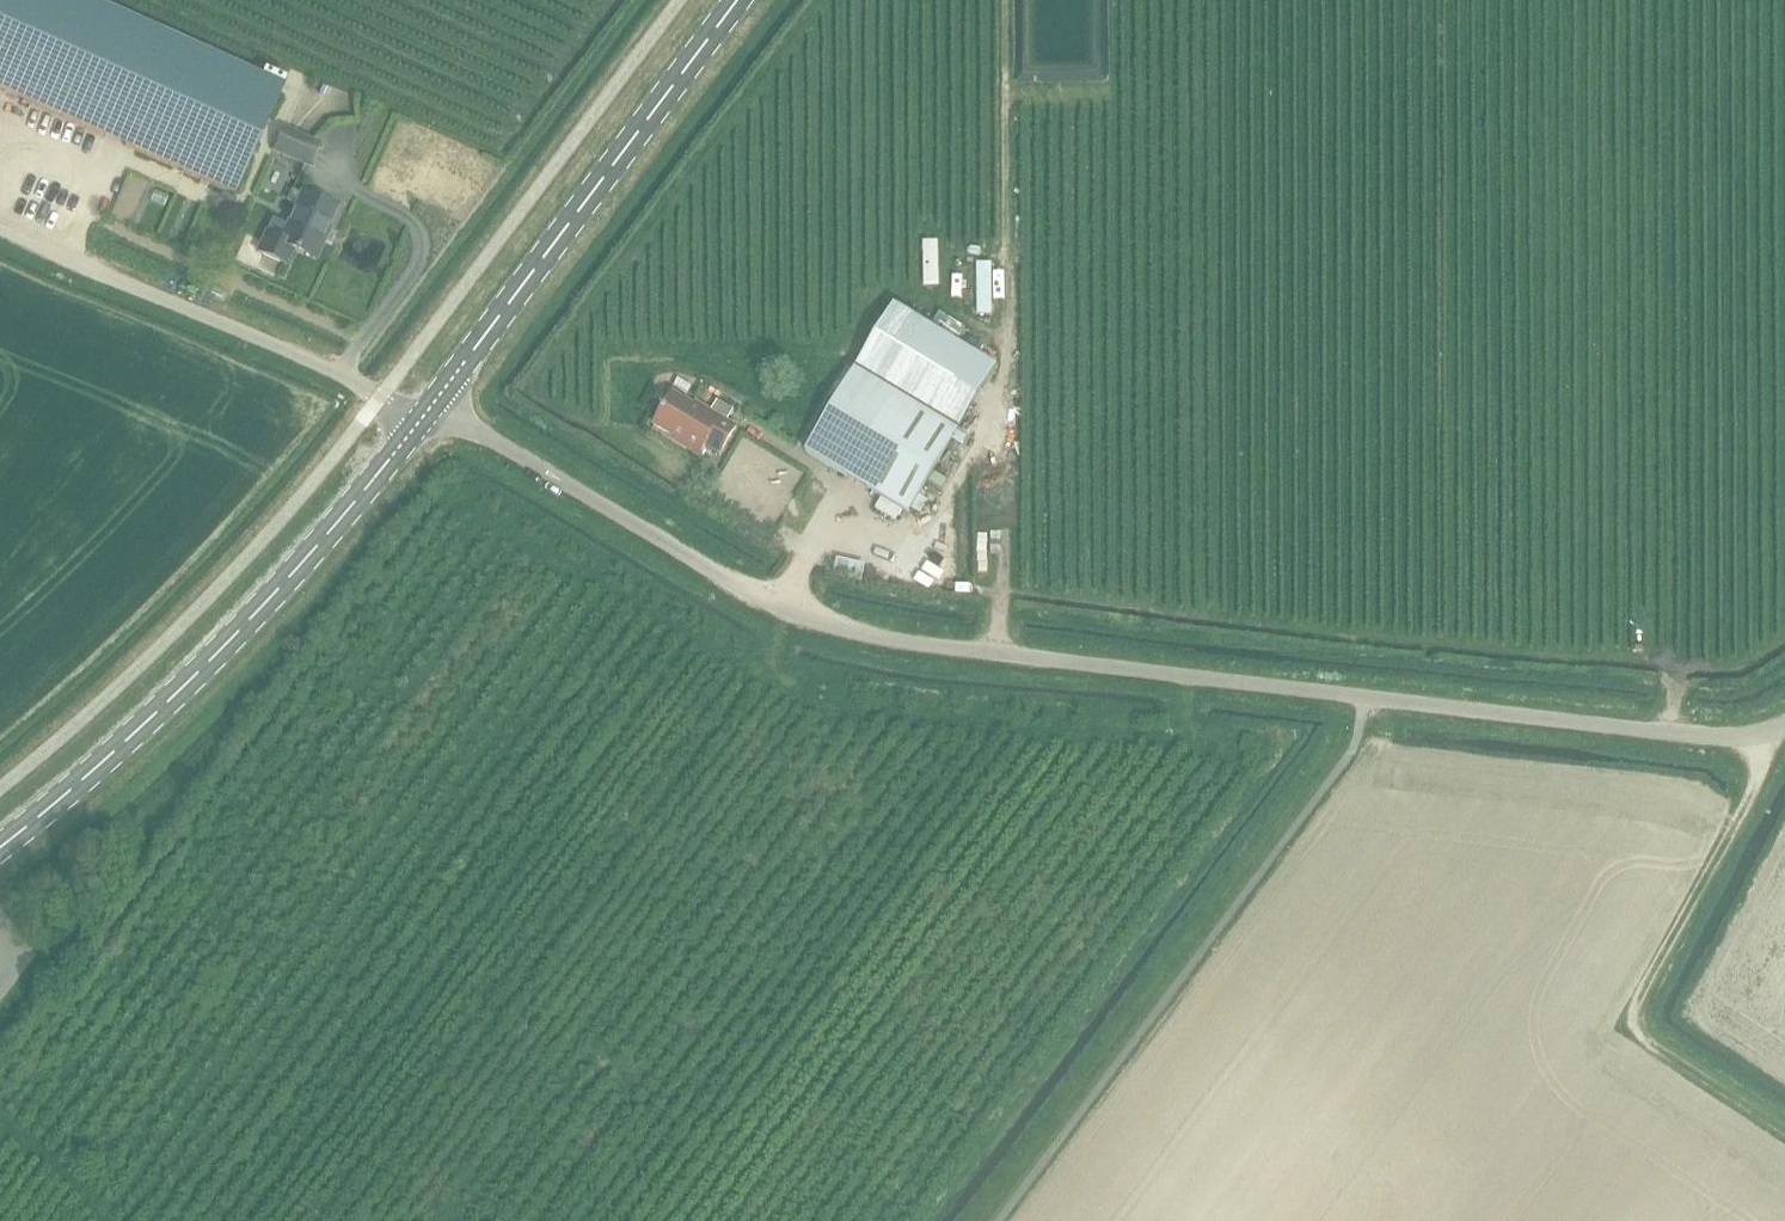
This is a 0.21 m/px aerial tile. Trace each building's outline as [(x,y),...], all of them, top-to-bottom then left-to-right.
[(234,194),(283,85),(93,0),(0,0),(0,89),(234,194)] [(327,97),(330,89),(322,85),(319,94),(327,97)] [(283,127),(271,153),(309,169),(320,143),(283,127)] [(294,249),(316,259),(325,238),(323,237),(336,207),(301,192),(300,194),(291,190),(286,201),(295,205),(286,225),(271,219),(256,252),(287,266),(294,249)] [(922,233),(921,279),(937,279),(938,234),(922,233)] [(908,513),(957,430),(996,365),(893,304),(805,451),(908,513)] [(720,454),(736,426),(726,420),(716,414),(695,402),(693,404),(673,392),(653,425),(683,442),(681,445),(699,455),(705,445),(720,454)] [(732,410),(716,400),(710,410),(716,414),(726,420),(732,410)] [(874,508),(896,521),(903,510),(881,497),(874,508)] [(861,575),(866,557),(835,549),(830,567),(861,575)]
